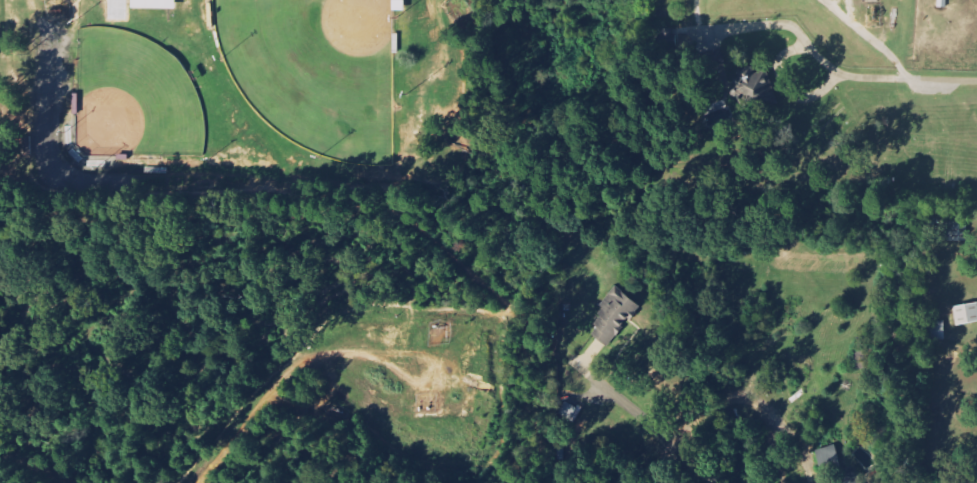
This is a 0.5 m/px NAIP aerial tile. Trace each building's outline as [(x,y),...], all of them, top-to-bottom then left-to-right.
[(176,0),(132,0),(132,9),(176,10),(176,0)] [(941,241),(969,242),(969,223),(941,222),(941,241)] [(610,348),(641,305),(619,288),(587,331),(610,348)] [(976,323),(976,303),(954,307),(958,326),(976,323)] [(946,341),(946,321),(928,322),(928,341),(946,341)]
